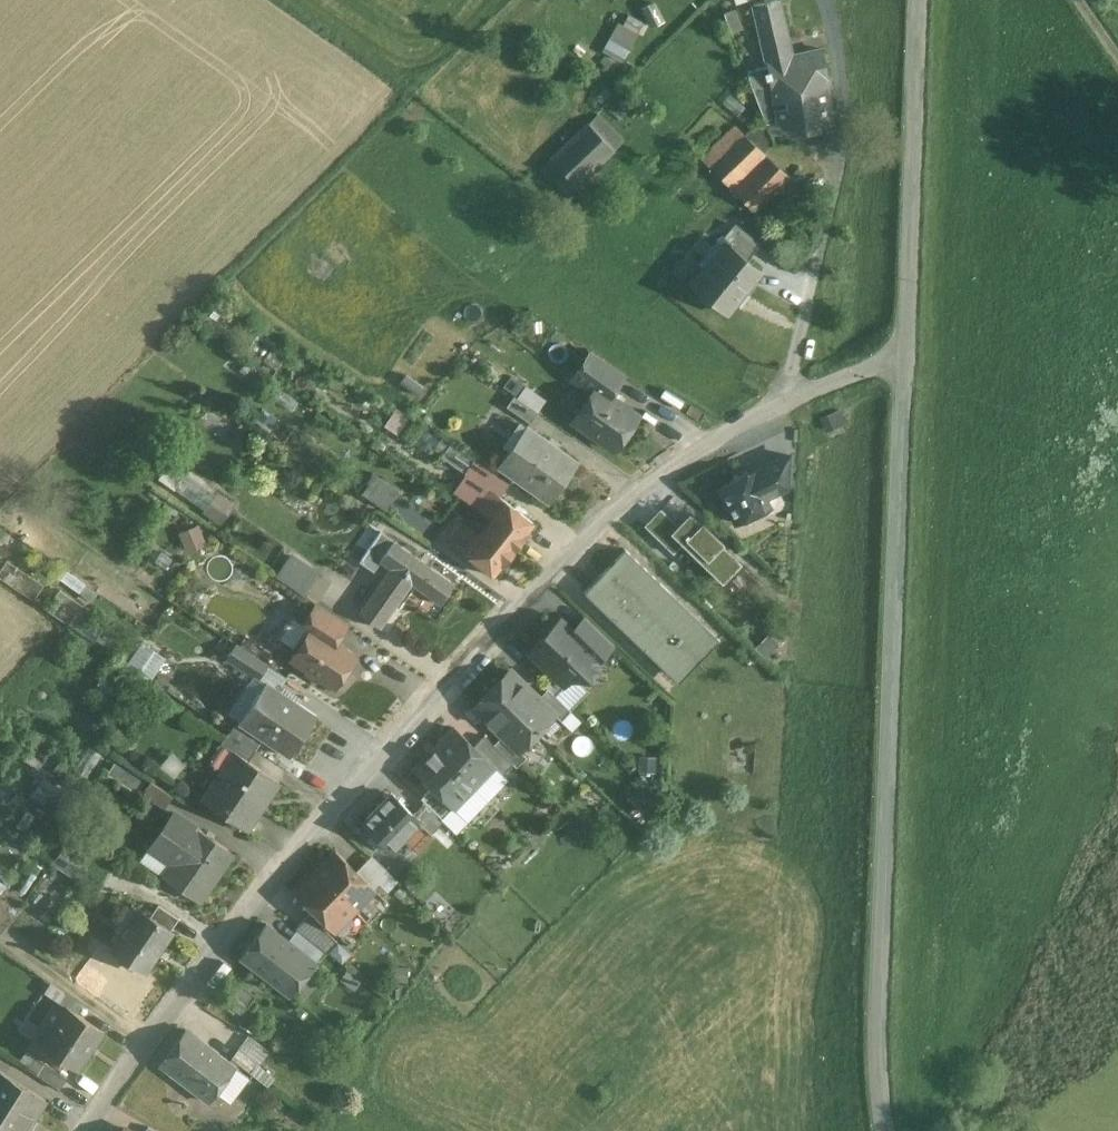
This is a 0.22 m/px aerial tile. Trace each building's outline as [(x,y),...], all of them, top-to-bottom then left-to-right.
[(649,23),(660,20),(654,0),(643,3),(649,23)] [(791,55),(778,0),(771,0),(753,4),(768,67),(776,103),(788,100),(792,99),(797,132),(831,128),(826,92),(831,89),(821,49),(791,55)] [(725,11),(730,30),(740,27),(736,9),(725,11)] [(620,10),(603,50),(624,59),(641,19),(620,10)] [(768,67),(748,71),(748,79),(764,120),(771,138),(791,126),(788,100),(776,103),(768,67)] [(571,189),(619,143),(592,114),(544,160),(571,189)] [(764,120),(713,171),(732,190),(768,155),(775,148),(771,138),(764,120)] [(768,155),(732,190),(755,213),(790,178),(768,155)] [(759,245),(738,228),(726,242),(747,259),(759,245)] [(747,259),(726,242),(692,284),(727,312),(760,270),(747,259)] [(591,351),(571,379),(591,393),(595,386),(608,396),(624,374),(591,351)] [(608,396),(595,386),(591,393),(583,404),(589,408),(578,423),(614,449),(637,416),(608,396)] [(538,412),(514,395),(506,406),(530,422),(538,412)] [(395,405),(382,423),(398,434),(411,417),(395,405)] [(577,462),(526,426),(498,465),(549,501),(577,462)] [(474,459),(451,443),(441,456),(466,473),(474,459)] [(788,454),(766,464),(778,490),(787,486),(788,454)] [(766,464),(754,470),(766,496),(767,496),(778,490),(766,464)] [(179,468),(167,486),(222,525),(232,510),(189,480),(191,476),(179,468)] [(743,475),(734,472),(731,481),(719,486),(736,521),(771,505),(767,496),(766,496),(754,470),(743,475)] [(359,493),(385,508),(398,488),(372,472),(359,493)] [(482,483),(469,499),(476,505),(490,488),(482,483)] [(506,501),(490,488),(476,505),(493,518),(506,501)] [(533,522),(506,501),(493,518),(486,527),(513,548),(533,522)] [(677,523),(660,507),(655,513),(671,529),(677,523)] [(740,561),(689,512),(677,523),(671,529),(670,531),(682,542),(721,580),(740,561)] [(671,529),(655,513),(644,524),(673,552),(682,542),(670,531),(671,529)] [(456,518),(443,535),(451,541),(464,524),(456,518)] [(186,550),(204,543),(197,523),(179,530),(186,550)] [(479,536),(464,524),(451,541),(466,552),(479,536)] [(513,548),(486,527),(479,536),(466,552),(493,574),(513,548)] [(383,532),(362,561),(374,570),(380,561),(395,541),(383,532)] [(406,548),(395,541),(380,561),(391,568),(406,548)] [(391,568),(358,612),(380,627),(412,584),(440,603),(455,584),(406,548),(391,568)] [(625,549),(605,570),(698,660),(719,638),(625,549)] [(281,579),(303,594),(318,572),(296,557),(281,579)] [(678,681),(698,660),(605,570),(583,592),(678,681)] [(347,624),(316,603),(302,623),(310,628),(310,627),(335,643),(347,624)] [(613,644),(585,616),(572,629),(595,652),(594,652),(600,658),(613,644)] [(572,629),(560,618),(528,651),(563,684),(572,675),(574,677),(588,676),(587,663),(586,661),(594,652),(595,652),(572,629)] [(335,643),(310,627),(310,628),(303,638),(299,639),(293,648),(294,652),(290,658),(305,668),(306,672),(313,677),(318,676),(335,687),(355,656),(335,643)] [(246,649),(268,664),(275,654),(253,639),(246,649)] [(267,665),(236,644),(226,660),(257,681),(259,678),(267,665)] [(108,677),(119,684),(138,658),(127,650),(108,677)] [(268,664),(267,665),(259,678),(266,682),(278,691),(288,677),(268,664)] [(538,697),(509,670),(492,688),(536,731),(554,713),(538,697)] [(278,691),(266,682),(239,723),(263,738),(289,756),(316,716),(278,691)] [(536,731),(492,688),(474,706),(502,734),(518,750),(519,750),(536,731)] [(570,710),(547,688),(538,697),(554,713),(561,720),(570,710)] [(229,732),(255,750),(263,738),(239,723),(236,721),(229,732)] [(473,746),(454,727),(434,748),(473,786),(493,765),(473,746)] [(235,753),(248,761),(255,750),(229,732),(221,744),(235,754),(235,753)] [(518,750),(502,734),(493,744),(513,763),(512,763),(516,766),(526,756),(519,750),(518,750)] [(493,744),(484,735),(473,746),(493,765),(502,773),(512,763),(513,763),(493,744)] [(88,746),(75,768),(88,777),(102,755),(88,746)] [(473,786),(434,748),(412,770),(430,787),(452,808),(473,786)] [(248,761),(235,753),(235,754),(203,801),(247,830),(279,782),(248,761)] [(44,777),(31,795),(62,816),(70,805),(59,798),(64,791),(44,777)] [(174,797),(152,782),(144,794),(166,808),(174,797)] [(452,808),(430,787),(420,797),(442,818),(452,808)] [(413,815),(391,794),(362,824),(391,851),(405,837),(401,833),(416,818),(416,817),(413,815)] [(443,821),(425,802),(413,815),(416,817),(416,818),(431,833),(443,821)] [(232,851),(174,812),(152,845),(177,862),(167,877),(200,899),(232,851)] [(52,863),(66,842),(46,829),(32,849),(52,863)] [(109,872),(66,842),(52,863),(95,892),(109,872)] [(356,871),(335,851),(315,872),(353,909),(373,888),(356,871)] [(371,855),(356,871),(373,887),(378,882),(388,872),(371,855)] [(353,909),(315,872),(295,893),(333,930),(353,909)] [(388,872),(378,882),(385,888),(395,878),(388,872)] [(179,918),(158,904),(150,917),(171,930),(179,918)] [(150,917),(138,909),(137,910),(143,913),(128,935),(123,932),(112,949),(144,971),(171,930),(150,917)] [(337,942),(309,914),(295,928),(327,953),(337,942)] [(315,961),(265,925),(239,960),(278,989),(288,997),(315,961)] [(255,995),(234,979),(226,990),(247,1006),(255,995)] [(288,997),(278,989),(273,996),(283,1004),(288,997)] [(103,1032),(66,1007),(65,1008),(70,1011),(46,1046),(42,1043),(41,1045),(78,1069),(103,1032)] [(226,1064),(184,1030),(157,1064),(207,1103),(229,1076),(233,1070),(226,1064)] [(269,1051),(249,1035),(237,1050),(256,1065),(257,1066),(269,1051)] [(256,1065),(237,1050),(226,1064),(233,1070),(245,1079),(256,1065)] [(69,1078),(48,1064),(41,1074),(61,1089),(69,1078)] [(245,1079),(233,1070),(229,1076),(240,1085),(245,1079)] [(0,1071),(0,1130),(24,1130),(32,1119),(34,1120),(46,1100),(0,1071)]
